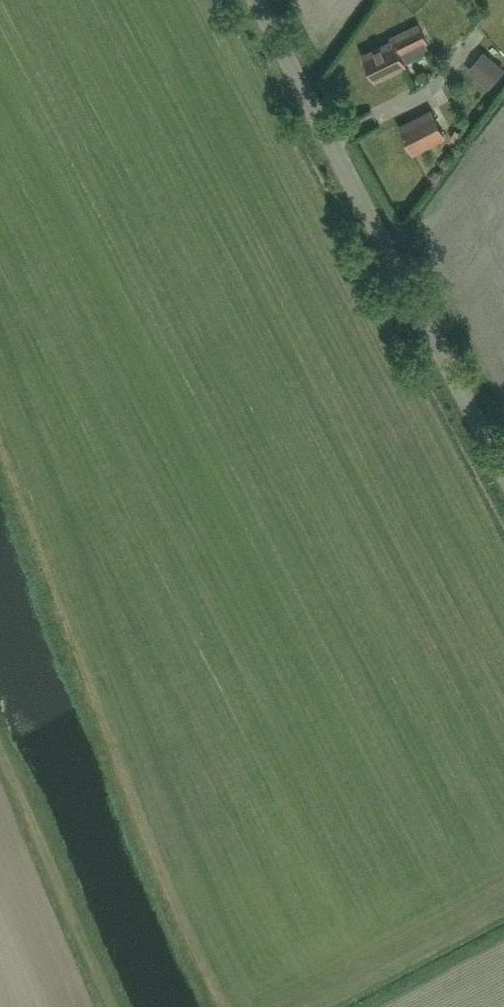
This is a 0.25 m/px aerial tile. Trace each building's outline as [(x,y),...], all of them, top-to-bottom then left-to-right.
[(393,41),(363,55),(375,79),(406,65),(405,63),(431,51),(426,42),(427,41),(420,25),(392,38),(393,41)] [(503,67),(503,66),(486,46),(470,62),(488,82),(503,67)] [(433,110),(401,127),(413,151),(445,135),(433,110)]
